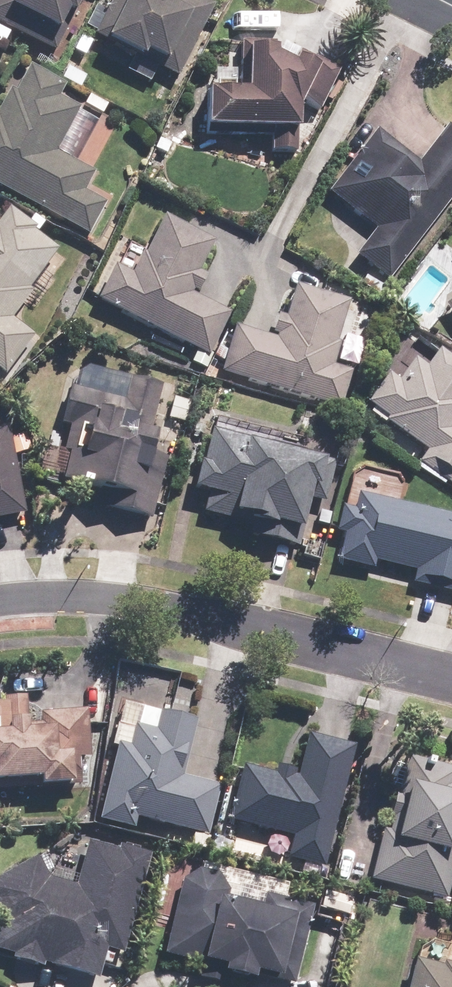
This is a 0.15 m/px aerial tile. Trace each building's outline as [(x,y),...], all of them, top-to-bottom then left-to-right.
[(5,45),(13,30),(56,52),(77,10),(82,12),(88,0),(0,0),(0,43),(5,45)] [(159,67),(160,64),(181,74),(217,4),(209,0),(118,0),(99,37),(133,54),(126,69),(151,81),(159,67)] [(281,44),(242,43),(241,86),(213,86),(212,125),(271,127),(271,152),(300,153),(301,128),(304,128),(305,103),(325,63),(305,53),(303,57),(280,56),(281,44)] [(90,235),(108,203),(88,191),(99,172),(60,150),(84,108),(63,96),(69,86),(29,63),(0,114),(0,184),(90,235)] [(451,197),(451,123),(450,121),(418,160),(380,130),(331,191),(377,229),(360,251),(389,275),(451,197)] [(6,211),(0,219),(0,370),(6,374),(37,333),(15,316),(35,289),(30,286),(58,249),(6,211)] [(217,240),(167,215),(148,252),(143,249),(133,270),(117,263),(99,300),(212,355),(233,311),(200,295),(210,274),(202,270),(217,240)] [(280,313),(273,334),(237,323),(222,371),(341,408),(353,369),(336,363),(343,342),(338,341),(350,303),(296,286),(287,315),(280,313)] [(397,379),(392,375),(370,402),(425,447),(418,456),(451,483),(451,364),(441,355),(430,368),(415,356),(397,379)] [(165,381),(77,367),(73,384),(65,422),(73,424),(61,479),(112,491),(108,509),(155,520),(169,459),(159,456),(165,430),(154,427),(165,381)] [(171,393),(166,418),(199,424),(203,399),(171,393)] [(326,489),(333,461),(286,448),(289,436),(216,417),(197,488),(217,493),(211,516),(253,527),(251,534),(302,548),(319,487),(326,489)] [(28,513),(12,426),(0,428),(0,518),(28,513)] [(368,495),(358,493),(354,511),(343,508),(337,532),(347,534),(341,562),(377,570),(379,560),(419,568),(415,586),(451,594),(451,512),(378,496),(379,496),(381,495),(382,493),(383,492),(384,491),(384,489),(384,488),(385,486),(384,485),(384,483),(383,482),(383,480),(382,479),(380,478),(379,477),(378,476),(376,476),(374,476),(373,476),(371,476),(370,477),(368,477),(367,478),(366,479),(365,481),(364,482),(364,483),(363,485),(363,487),(364,488),(364,490),(365,491),(365,493),(366,494),(368,495)] [(39,789),(40,780),(76,781),(77,755),(90,756),(91,710),(28,708),(28,695),(12,694),(11,701),(0,700),(0,788),(39,789)] [(197,718),(122,700),(112,743),(116,743),(99,816),(135,824),(137,815),(211,832),(222,784),(183,775),(197,718)] [(326,863),(353,740),(310,731),(300,779),(241,766),(230,818),(296,832),(291,855),(326,863)] [(404,769),(390,829),(382,828),(370,879),(447,898),(451,876),(451,780),(404,769)] [(90,842),(81,883),(46,875),(33,854),(0,874),(0,915),(24,954),(24,956),(101,973),(107,946),(127,951),(148,854),(90,842)] [(228,894),(229,886),(229,884),(228,883),(227,882),(227,880),(226,879),(225,878),(224,876),(223,875),(221,874),(220,873),(219,872),(218,871),(216,870),(215,870),(213,869),(212,869),(210,868),(209,868),(207,867),(206,867),(204,867),(202,867),(201,867),(199,868),(198,868),(196,868),(194,869),(193,869),(192,870),(190,871),(189,872),(187,873),(186,874),(185,875),(184,876),(168,948),(230,962),(228,968),(260,975),(261,969),(285,974),(287,968),(299,971),(315,903),(266,893),(264,902),(228,894)] [(353,895),(324,888),(320,906),(349,913),(353,895)] [(415,957),(408,986),(451,986),(451,965),(415,957)]
